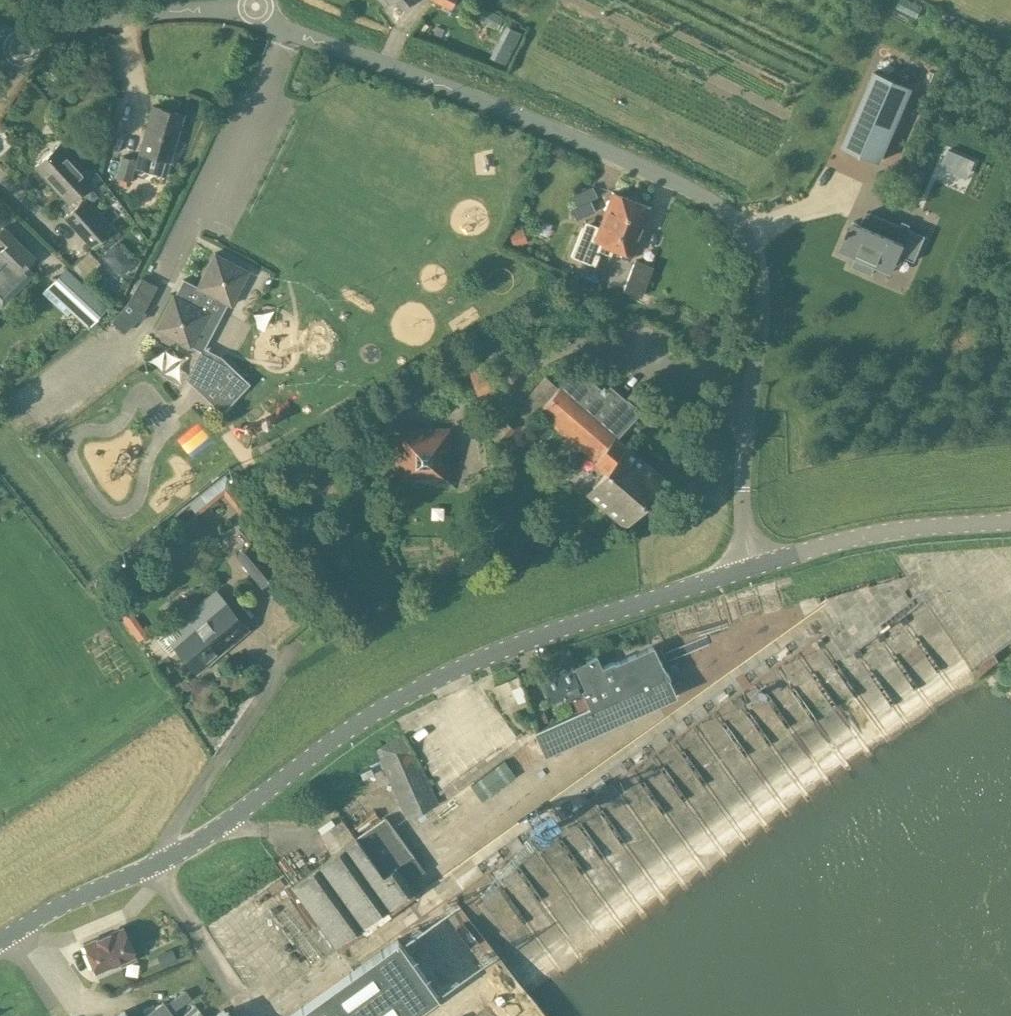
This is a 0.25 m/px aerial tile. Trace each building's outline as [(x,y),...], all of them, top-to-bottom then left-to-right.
[(413,0),(396,0),(403,8),(413,0)] [(452,9),(455,0),(434,0),(452,9)] [(495,26),(501,15),(483,5),(477,16),(495,26)] [(505,63),(522,30),(505,22),(488,55),(505,63)] [(875,73),(843,146),(880,162),(912,89),(875,73)] [(170,161),(183,113),(153,104),(139,152),(170,161)] [(80,190),(92,179),(59,143),(35,165),(67,200),(63,203),(70,210),(65,214),(94,246),(114,227),(80,190)] [(974,160),(949,149),(941,167),(967,178),(974,160)] [(611,254),(615,244),(632,200),(613,193),(599,229),(584,223),(571,256),(595,265),(601,251),(611,254)] [(632,200),(615,244),(633,251),(650,207),(632,200)] [(857,257),(853,266),(872,274),(876,265),(877,266),(880,260),(894,267),(899,254),(915,261),(926,235),(871,211),(865,226),(854,221),(851,229),(849,228),(847,232),(849,233),(842,251),(857,257)] [(35,257),(4,226),(0,230),(0,260),(0,261),(0,281),(10,291),(21,281),(16,276),(35,257)] [(114,241),(101,255),(122,274),(135,260),(114,241)] [(231,305),(250,270),(214,251),(197,285),(183,278),(175,293),(173,292),(155,328),(191,347),(191,345),(202,351),(227,303),(231,305)] [(653,265),(638,259),(636,258),(624,289),(642,296),(653,265)] [(69,268),(53,285),(91,321),(107,303),(69,268)] [(144,310),(158,284),(141,276),(127,302),(111,319),(125,332),(137,319),(142,321),(146,311),(144,310)] [(222,412),(250,382),(228,361),(222,355),(194,385),(222,412)] [(468,365),(476,390),(490,385),(482,360),(468,365)] [(558,385),(560,386),(538,411),(605,470),(587,492),(623,523),(664,476),(618,435),(640,409),(610,384),(604,390),(581,370),(572,369),(558,385)] [(177,437),(189,452),(210,436),(198,421),(177,437)] [(449,475),(449,434),(397,434),(397,475),(449,475)] [(230,474),(188,498),(195,509),(236,486),(230,474)] [(251,540),(243,547),(235,554),(262,587),(279,573),(251,540)] [(248,628),(223,599),(213,587),(156,635),(171,653),(178,648),(197,671),(248,628)] [(546,752),(675,695),(663,667),(653,646),(615,663),(615,662),(602,667),(597,656),(572,667),(582,688),(581,688),(589,706),(536,729),(546,752)] [(582,688),(572,667),(571,664),(542,677),(553,701),(581,688),(582,688)] [(406,818),(440,803),(422,764),(421,764),(404,733),(376,749),(406,818)] [(330,849),(353,836),(341,814),(317,827),(330,849)] [(334,945),(413,888),(408,881),(424,870),(413,854),(386,816),(357,837),(356,837),(290,884),(334,945)] [(95,970),(135,953),(124,926),(84,942),(95,970)] [(437,993),(397,937),(287,1015),(406,1015),(437,993)] [(521,994),(506,1006),(515,1015),(541,1015),(521,994)] [(164,1001),(143,1015),(175,1015),(164,1001)]
